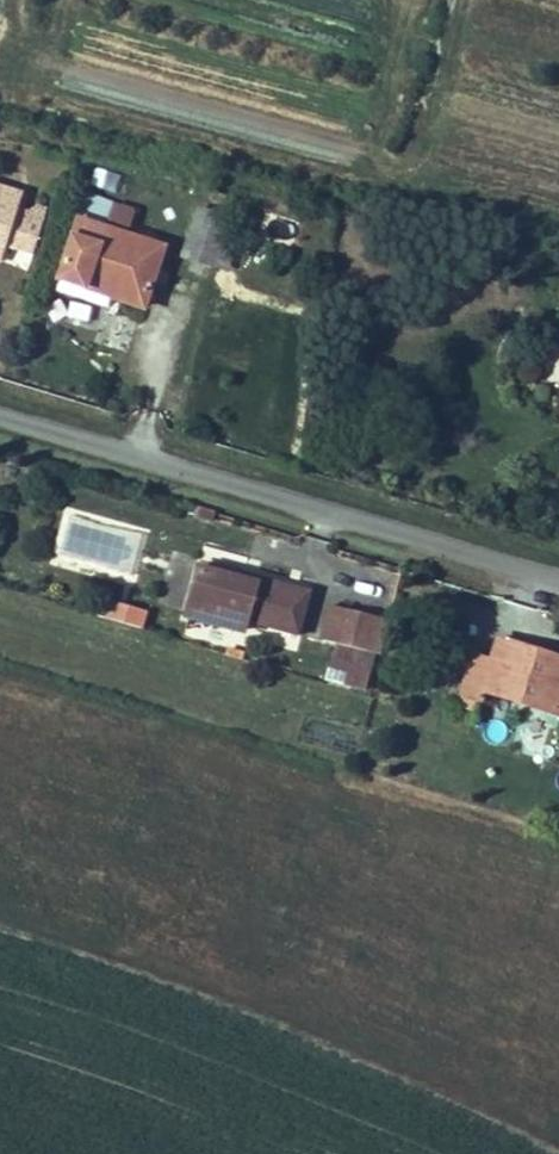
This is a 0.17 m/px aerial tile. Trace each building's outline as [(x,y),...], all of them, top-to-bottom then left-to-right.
[(11,233),(26,190),(16,187),(7,194),(0,191),(0,230),(11,233)] [(61,206),(45,261),(87,275),(108,282),(125,227),(61,206)] [(268,263),(277,218),(252,212),(242,257),(268,263)] [(87,275),(45,261),(41,274),(83,287),(87,275)] [(162,548),(160,554),(269,586),(274,570),(217,550),(213,562),(162,548)] [(269,586),(160,554),(147,592),(202,606),(205,594),(261,609),(269,586)] [(143,628),(147,609),(109,600),(104,619),(143,628)] [(438,627),(436,634),(536,662),(543,637),(467,614),(463,629),(455,633),(438,627)] [(300,637),(324,645),(329,628),(304,620),(300,637)] [(329,628),(324,645),(332,647),(338,630),(329,628)] [(536,662),(436,634),(428,668),(450,675),(454,664),(529,689),(536,662)] [(324,645),(300,637),(297,650),(329,659),(332,647),(324,645)]
